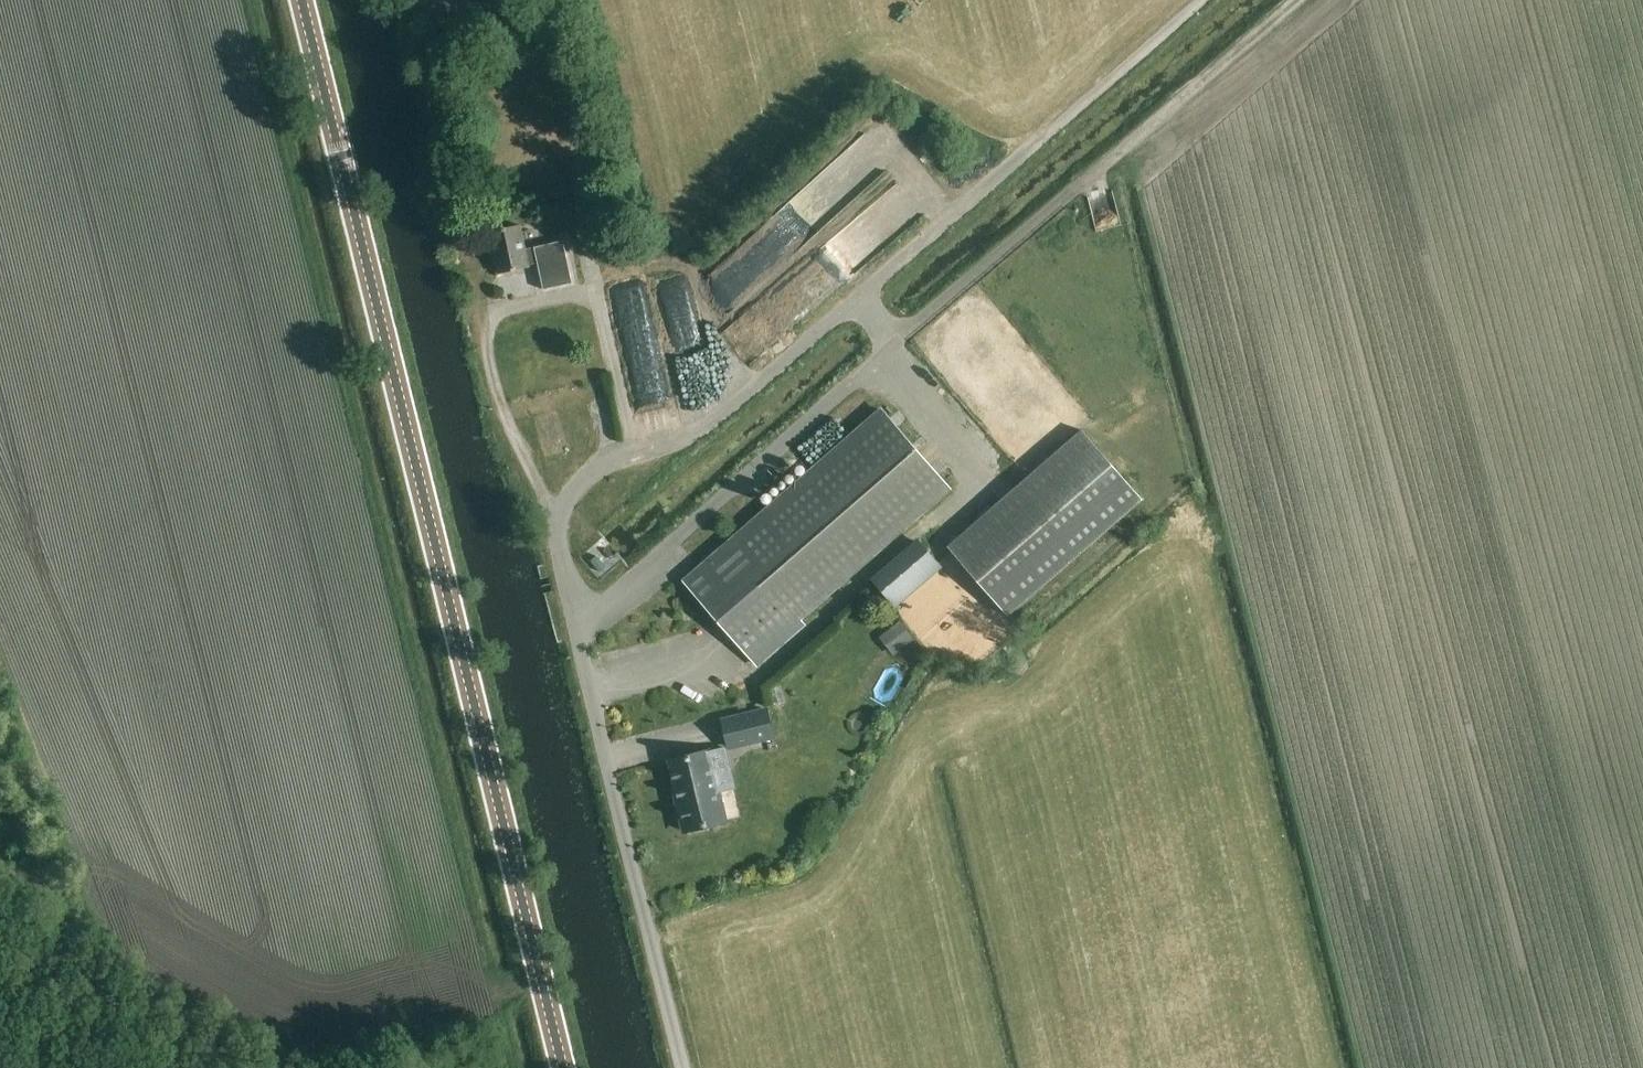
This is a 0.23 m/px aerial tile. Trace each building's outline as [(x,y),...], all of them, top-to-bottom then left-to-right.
[(529,266),(537,264),(543,290),(572,284),(563,241),(525,249),(520,225),(490,232),(499,274),(529,268),(529,266)] [(757,665),(804,625),(799,620),(950,489),(881,410),(684,582),(757,665)] [(947,547),(1008,617),(1143,500),(1082,430),(947,547)] [(895,607),(942,567),(920,540),(872,580),(895,607)] [(895,655),(915,639),(901,622),(881,638),(895,655)] [(730,748),(773,738),(766,710),(723,720),(730,748)] [(684,831),(726,821),(719,792),(734,788),(724,748),(670,761),(680,801),(677,802),(684,831)]
